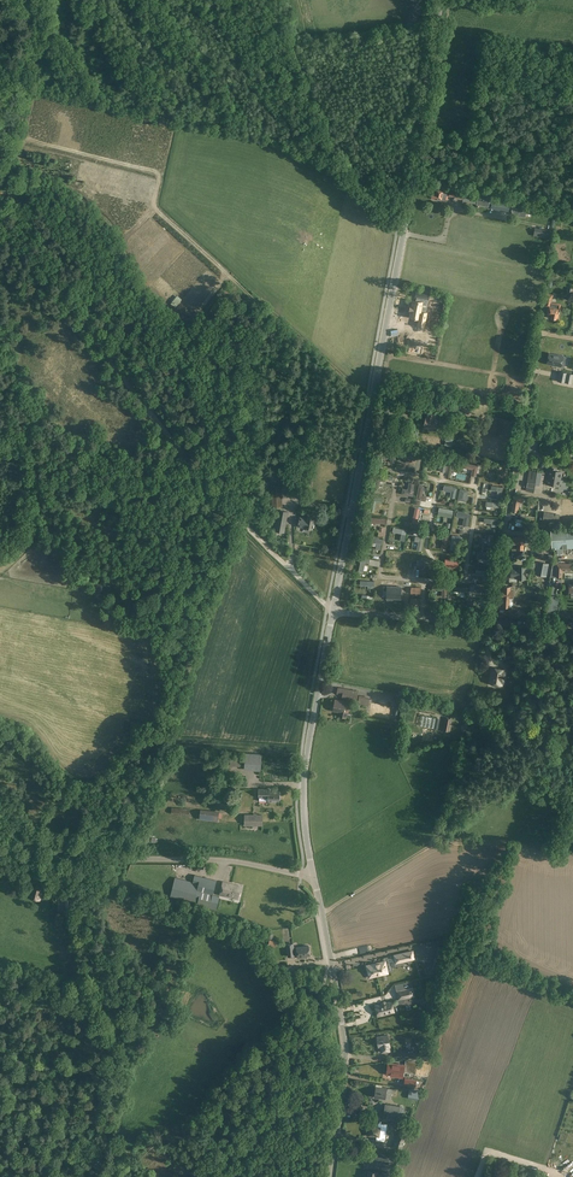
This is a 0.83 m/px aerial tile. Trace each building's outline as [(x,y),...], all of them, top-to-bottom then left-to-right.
[(441,201),(444,187),(440,187),(440,189),(436,188),(435,192),(432,192),(431,197),(436,198),(436,200),(441,201)] [(457,187),(456,193),(455,197),(463,199),(464,195),(465,189),(457,187)] [(477,198),(476,204),(477,204),(477,205),(489,207),(489,203),(492,204),(492,201),(496,202),(497,198),(497,197),(491,196),(479,194),(478,198),(477,198)] [(476,204),(477,198),(464,195),(463,199),(463,201),(474,203),(474,204),(476,204)] [(492,201),(492,204),(491,209),(498,211),(500,202),(496,202),(492,201)] [(500,202),(498,211),(508,213),(509,209),(509,208),(509,206),(509,204),(500,202)] [(511,206),(509,206),(509,208),(513,208),(512,214),(525,217),(526,213),(532,214),(533,209),(527,207),(511,204),(511,206)] [(534,236),(549,239),(550,231),(535,228),(534,236)] [(545,302),(545,306),(549,307),(548,313),(552,314),(551,317),(556,319),(558,313),(559,314),(560,309),(561,304),(552,302),(552,303),(550,303),(552,294),(547,293),(545,302)] [(412,306),(411,312),(410,312),(409,316),(410,317),(409,322),(418,324),(417,331),(419,332),(420,333),(421,332),(423,332),(426,319),(425,318),(427,305),(428,305),(430,299),(416,296),(414,302),(416,303),(415,307),(412,306)] [(422,345),(409,343),(408,350),(421,353),(422,345)] [(549,353),(547,364),(560,366),(564,367),(566,357),(562,356),(549,353)] [(559,374),(558,381),(565,382),(567,373),(560,371),(559,374)] [(453,411),(469,414),(472,402),(456,398),(453,411)] [(427,412),(423,424),(425,425),(424,428),(428,429),(429,426),(433,427),(435,420),(437,414),(432,413),(433,411),(428,409),(427,412)] [(453,439),(447,437),(445,444),(451,447),(453,439)] [(383,453),(383,458),(384,458),(391,457),(391,462),(396,461),(394,452),(383,453)] [(403,452),(402,456),(410,458),(409,463),(414,464),(414,459),(415,454),(416,453),(411,452),(411,453),(403,452)] [(435,458),(434,462),(441,463),(442,463),(440,470),(445,471),(447,460),(435,457),(435,458)] [(464,463),(463,468),(473,469),(472,475),(476,476),(477,473),(478,466),(477,466),(464,463)] [(549,469),(547,484),(559,486),(561,474),(561,471),(558,470),(558,469),(557,469),(554,469),(553,470),(549,469)] [(526,491),(541,492),(544,473),(528,470),(526,491)] [(377,475),(374,488),(378,488),(380,480),(385,481),(385,478),(385,477),(377,475)] [(403,489),(402,493),(407,494),(410,495),(412,495),(413,490),(415,482),(414,482),(409,481),(408,490),(403,489)] [(419,485),(417,499),(425,501),(426,496),(422,495),(424,486),(419,485)] [(444,485),(443,489),(451,491),(450,496),(454,497),(456,488),(444,485)] [(503,487),(492,485),(491,490),(498,491),(497,498),(501,498),(503,487)] [(460,488),(458,499),(466,500),(468,490),(460,488)] [(373,497),(370,510),(374,511),(376,501),(382,503),(383,499),(373,497)] [(514,498),(512,511),(518,512),(519,502),(523,503),(524,498),(514,497),(514,498)] [(440,508),(439,515),(452,517),(453,510),(444,508),(440,508)] [(279,510),(277,520),(286,522),(288,512),(279,510)] [(458,512),(457,516),(464,518),(463,525),(468,526),(470,514),(458,512)] [(555,515),(544,513),(543,521),(551,522),(554,522),(555,515)] [(311,529),(313,529),(315,518),(307,516),(307,519),(300,517),(299,518),(296,518),(294,524),(298,525),(298,526),(305,527),(305,528),(307,528),(306,530),(311,531),(311,529)] [(484,518),(484,523),(492,524),(492,526),(497,527),(497,519),(484,518)] [(286,522),(277,520),(275,531),(284,532),(286,522)] [(521,530),(522,523),(515,522),(513,529),(521,530)] [(551,528),(551,539),(552,543),(552,547),(555,547),(555,549),(572,548),(572,527),(551,528)] [(394,528),(393,532),(394,532),(402,533),(400,540),(405,541),(405,540),(407,530),(403,529),(402,529),(394,528)] [(452,535),(450,549),(455,550),(456,541),(462,541),(463,537),(452,535)] [(482,539),(482,544),(487,544),(487,548),(492,549),(494,536),(489,535),(489,537),(488,539),(483,539),(482,539)] [(422,551),(424,538),(416,536),(415,541),(418,542),(417,550),(422,551)] [(382,539),(370,537),(369,541),(377,542),(376,549),(380,550),(382,539)] [(524,538),(513,537),(512,544),(517,544),(517,549),(523,550),(524,538)] [(537,543),(537,551),(546,551),(547,541),(538,540),(537,543)] [(478,551),(477,558),(490,560),(491,553),(478,551)] [(418,565),(430,566),(431,560),(427,560),(427,558),(422,557),(421,559),(419,559),(419,561),(417,561),(417,565),(418,565)] [(361,558),(359,571),(363,572),(365,563),(367,563),(367,562),(369,563),(370,560),(361,558)] [(445,558),(445,567),(458,567),(458,559),(445,558)] [(538,561),(535,574),(546,576),(549,564),(538,561)] [(556,563),(555,574),(562,575),(562,569),(569,569),(569,563),(556,563)] [(526,580),(526,566),(518,566),(518,569),(511,569),(511,577),(518,577),(518,580),(526,580)] [(476,570),(476,574),(483,575),(483,580),(488,580),(489,571),(476,570)] [(102,584),(93,582),(76,579),(74,590),(100,594),(102,584)] [(360,580),(360,585),(368,585),(368,588),(370,588),(371,588),(372,585),(374,585),(374,581),(360,580)] [(387,585),(386,591),(386,597),(386,598),(387,599),(387,600),(393,601),(393,599),(401,599),(402,586),(387,585)] [(447,586),(433,585),(432,589),(442,590),(442,596),(446,596),(447,586)] [(508,607),(509,607),(510,598),(513,598),(513,591),(510,590),(510,586),(504,586),(503,590),(502,590),(502,597),(503,597),(503,607),(504,607),(505,607),(507,607),(508,607)] [(410,597),(410,606),(421,607),(422,597),(410,597)] [(147,628),(132,625),(131,631),(146,634),(147,628)] [(492,683),(502,685),(504,671),(501,670),(502,669),(493,667),(491,678),(493,678),(492,683)] [(344,689),(343,693),(348,694),(347,699),(347,703),(346,703),(349,704),(350,704),(351,699),(353,700),(354,691),(344,689)] [(369,706),(370,697),(359,695),(358,703),(365,704),(365,705),(369,706)] [(333,705),(333,707),(333,708),(333,709),(340,710),(339,715),(346,717),(346,716),(344,716),(345,711),(348,712),(349,707),(348,707),(349,704),(346,703),(347,703),(335,701),(334,705),(333,705)] [(445,717),(442,730),(450,732),(452,719),(445,717)] [(245,754),(245,767),(261,768),(261,755),(245,754)] [(270,788),(259,788),(259,797),(269,797),(269,800),(279,800),(279,792),(274,792),(270,792),(270,788)] [(190,815),(190,809),(172,807),(171,814),(190,815)] [(199,819),(218,822),(219,812),(201,810),(199,819)] [(244,814),(244,825),(263,826),(263,814),(257,814),(257,813),(254,813),(254,814),(244,814)] [(160,869),(158,873),(173,877),(174,873),(160,869)] [(197,903),(197,904),(216,909),(219,896),(213,895),(216,880),(195,875),(193,882),(175,878),(170,896),(197,903)] [(242,886),(223,882),(220,895),(239,899),(242,886)] [(29,885),(29,888),(31,889),(29,897),(40,900),(43,888),(32,885),(29,885)] [(66,913),(74,912),(71,888),(63,889),(66,913)] [(295,956),(294,943),(286,944),(288,957),(295,956)] [(297,947),(298,958),(306,957),(306,956),(310,955),(309,946),(297,947)] [(394,955),(396,963),(414,959),(413,951),(394,955)] [(367,966),(369,977),(388,973),(385,961),(367,966)] [(414,995),(412,988),(399,991),(397,992),(399,998),(400,998),(414,995)] [(392,1001),(375,1006),(378,1016),(395,1012),(392,1001)] [(381,1047),(382,1052),(390,1051),(388,1035),(377,1037),(379,1047),(381,1047)] [(414,1049),(406,1050),(398,1051),(399,1058),(415,1056),(414,1049)] [(405,1065),(404,1072),(416,1074),(417,1062),(406,1060),(405,1065)] [(404,1072),(405,1065),(398,1064),(398,1065),(389,1064),(387,1073),(392,1074),(392,1076),(397,1077),(397,1075),(402,1076),(403,1072),(404,1072)] [(405,1078),(404,1085),(416,1087),(417,1079),(405,1078)] [(387,1088),(376,1087),(375,1096),(385,1098),(390,1099),(392,1089),(387,1088)] [(419,1091),(409,1089),(408,1098),(418,1100),(419,1091)] [(385,1104),(384,1113),(399,1115),(400,1106),(385,1104)] [(369,1124),(367,1136),(376,1137),(376,1140),(385,1142),(388,1124),(380,1123),(378,1123),(378,1126),(369,1124)] [(397,1135),(393,1146),(402,1150),(406,1138),(400,1136),(402,1132),(398,1131),(397,1135)] [(389,1163),(390,1155),(377,1153),(376,1161),(389,1163)]
